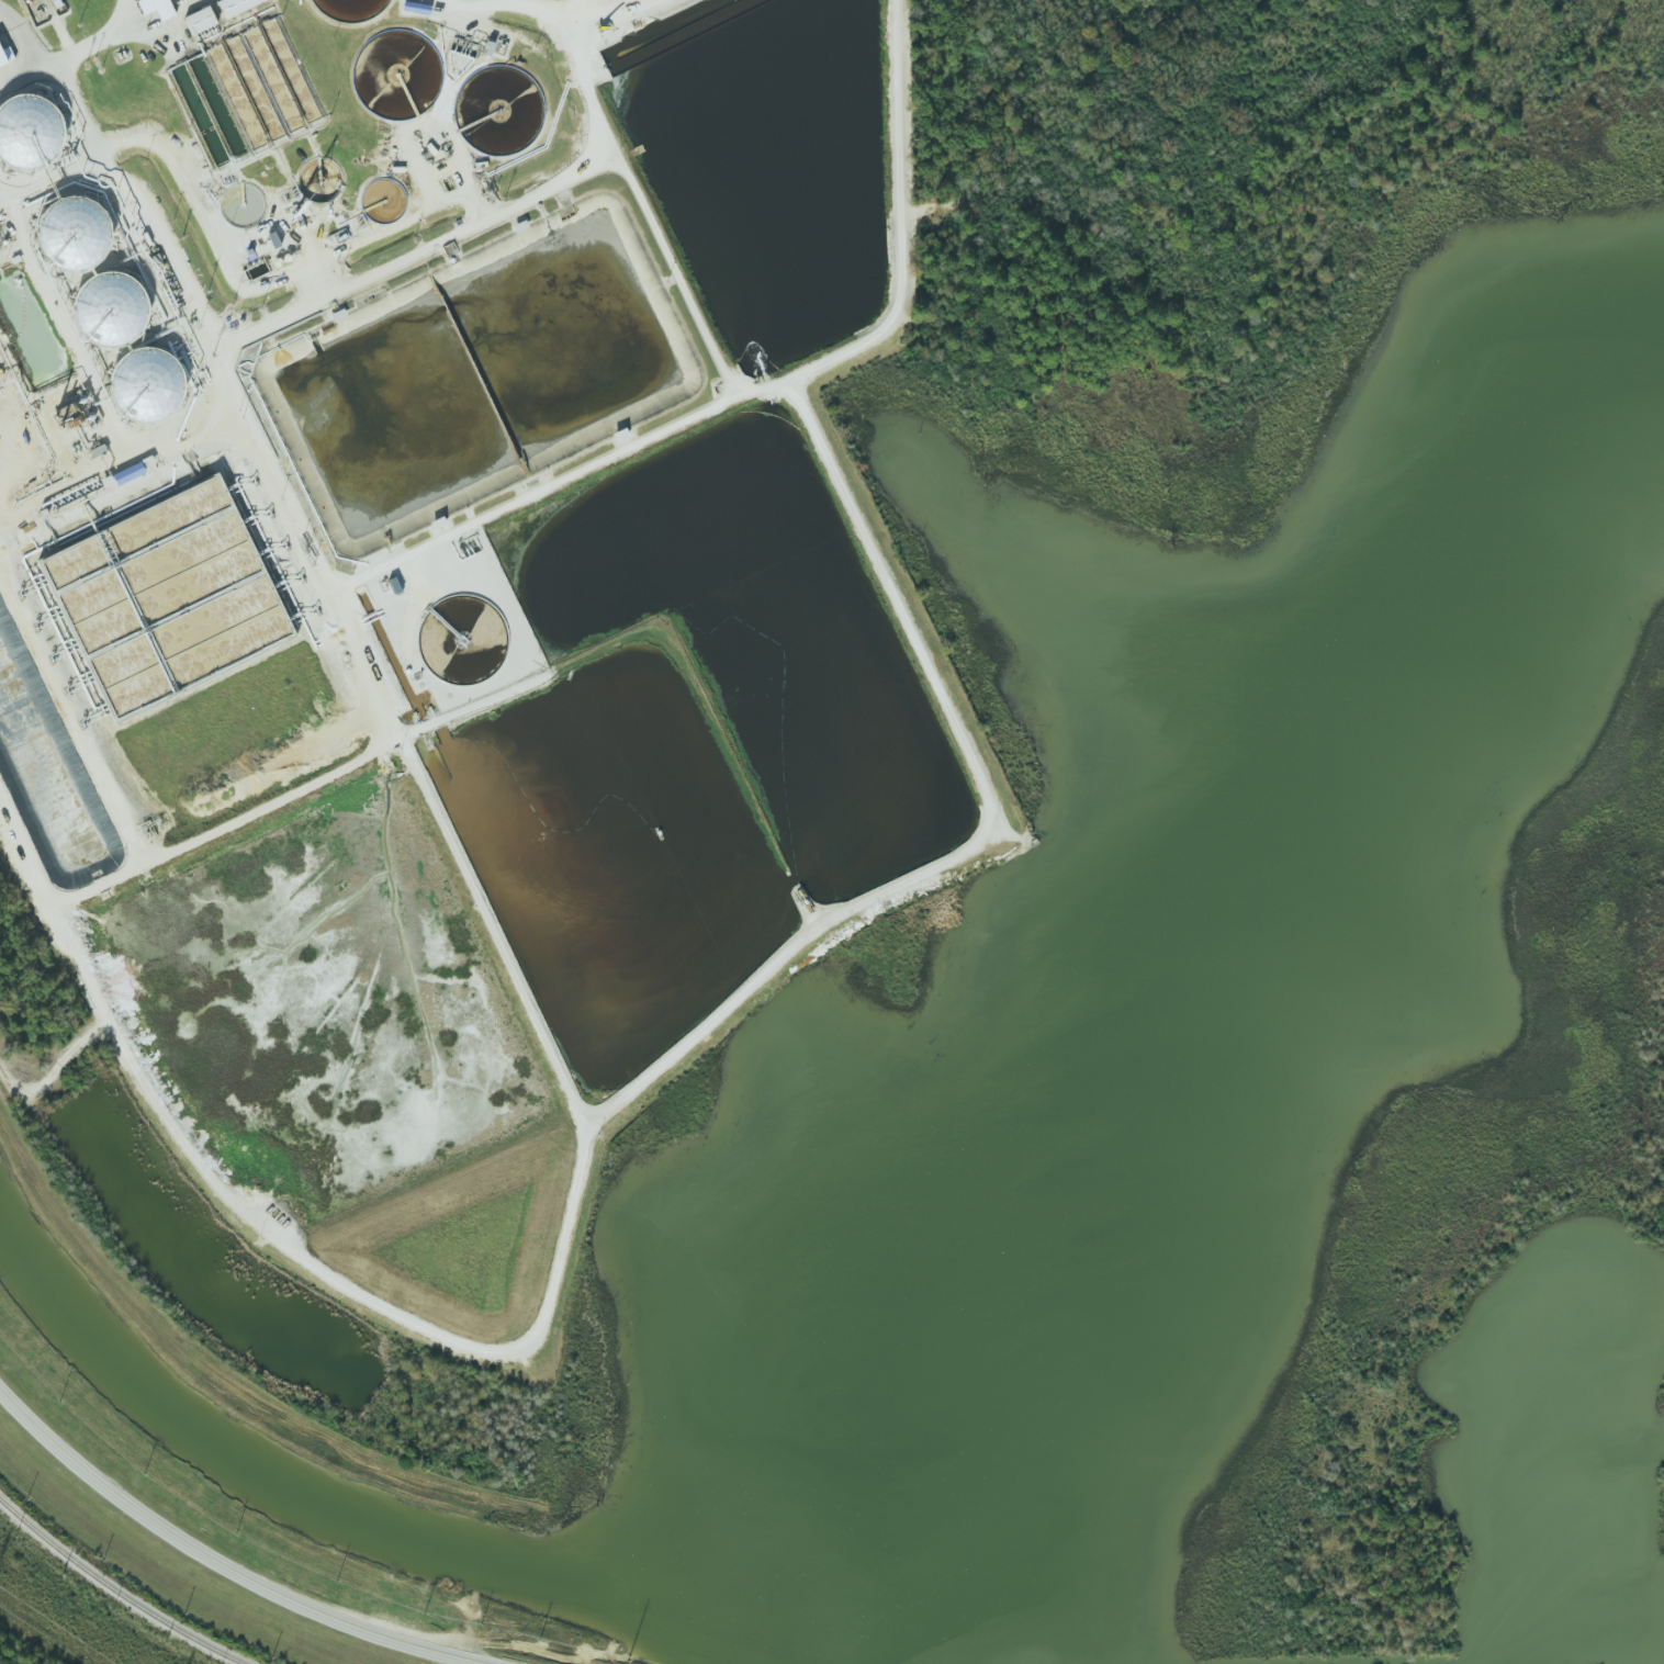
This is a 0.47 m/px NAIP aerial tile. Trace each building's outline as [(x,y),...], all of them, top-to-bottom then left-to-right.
[(137,1),(143,15),(156,9),(160,21),(175,15),(169,0),(138,0),(137,1)] [(220,3),(226,0),(267,0),(227,19),(220,3)] [(184,20),(209,7),(217,23),(192,36),(184,20)] [(15,61),(9,46),(1,49),(0,48),(0,67),(15,61)] [(30,162),(31,165),(55,158),(59,140),(48,137),(45,126),(47,118),(40,116),(38,116),(44,107),(46,99),(26,95),(0,102),(0,119),(2,119),(6,119),(15,117),(15,118),(35,122),(36,127),(27,129),(27,128),(18,126),(11,158),(30,162)]
